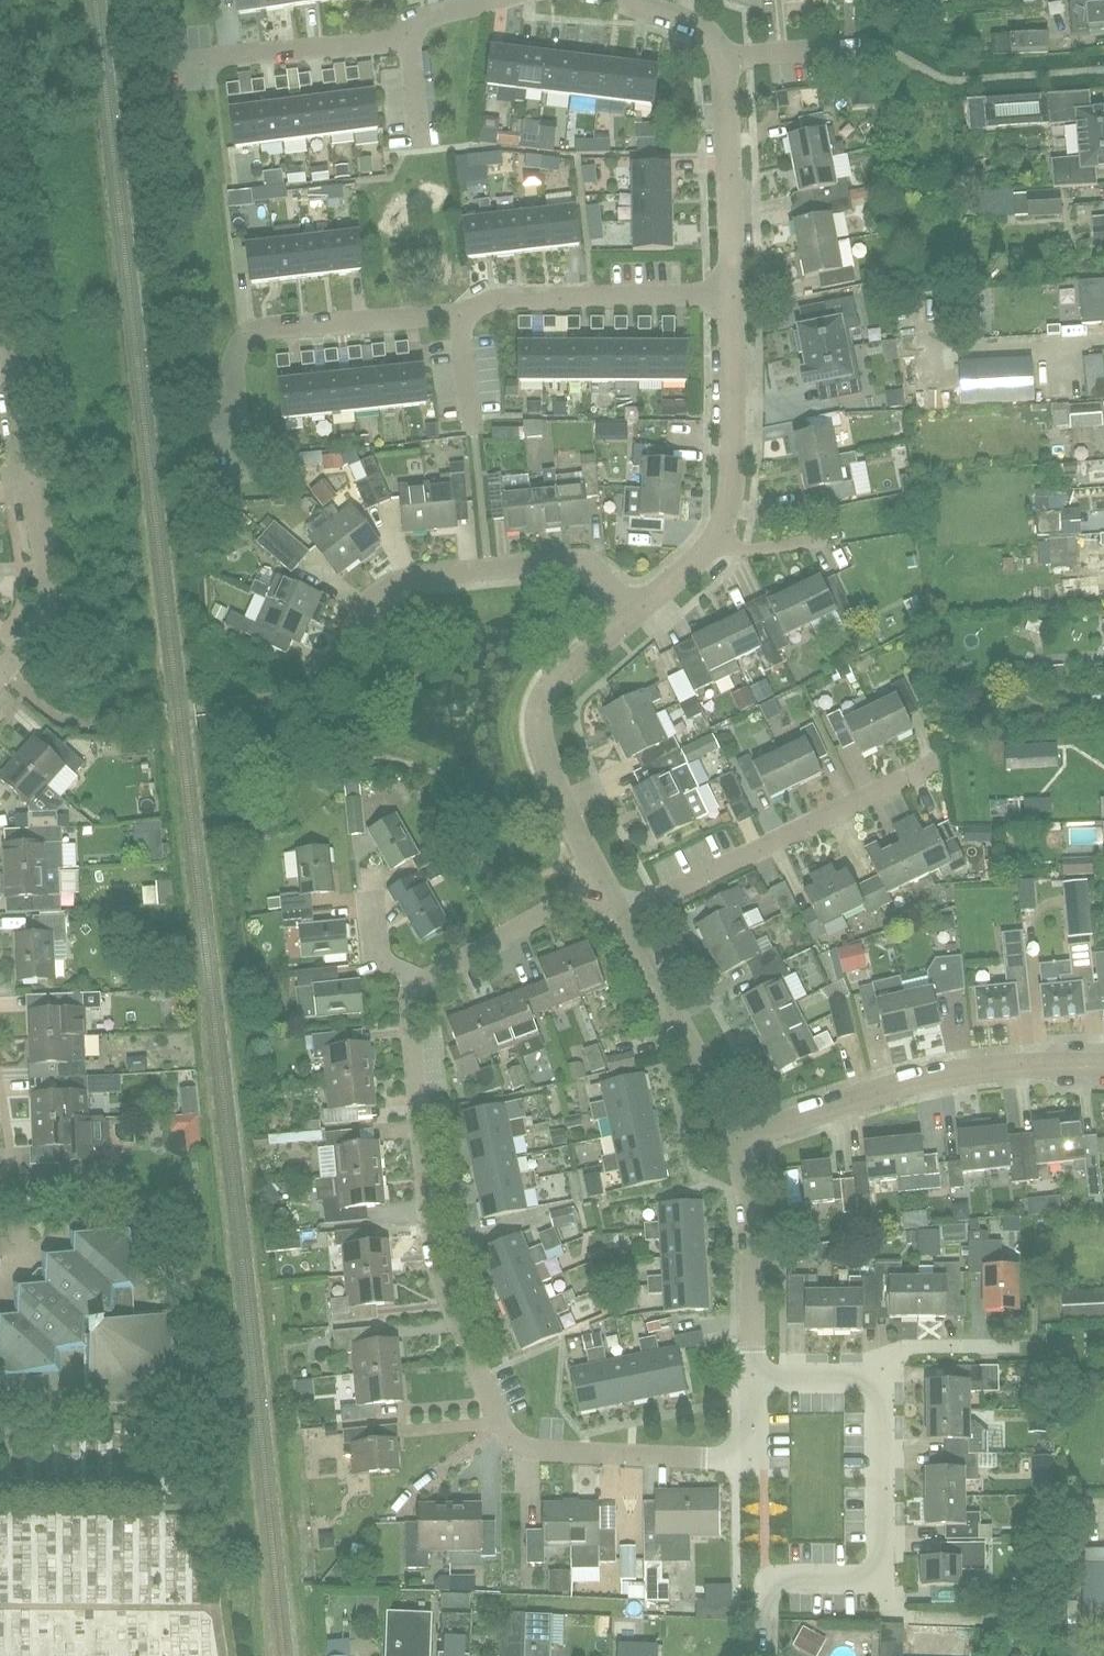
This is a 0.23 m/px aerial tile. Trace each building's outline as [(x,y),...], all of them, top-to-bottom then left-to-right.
[(264,0),(235,0),(237,15),(266,11),(264,0)] [(292,0),(264,0),(266,11),(293,7),(292,0)] [(1077,17),(1078,32),(1103,30),(1103,1),(1075,4),(1077,17)] [(993,56),(1012,55),(1047,53),(1044,32),(1010,34),(992,35),(993,56)] [(514,89),(519,50),(491,46),(486,85),(514,89)] [(547,53),(519,50),(514,89),(516,89),(515,101),(525,102),(526,90),(542,92),(547,53)] [(574,56),(547,53),(542,92),(569,96),(574,56)] [(602,60),(574,56),(569,96),(597,99),(602,60)] [(629,63),(602,60),(597,99),(624,102),(629,63)] [(657,67),(629,63),(624,102),(653,106),(657,67)] [(347,82),(360,81),(358,68),(346,69),(347,82)] [(324,85),(336,84),(335,71),(322,72),(324,85)] [(300,88),(313,87),(311,74),(298,75),(300,88)] [(277,91),(289,89),(287,77),(275,78),(277,91)] [(253,94),(266,93),(264,80),(252,81),(253,94)] [(229,97),(241,95),(239,83),(227,85),(229,97)] [(353,133),(378,129),(373,90),(348,93),(353,133)] [(1090,109),(1088,93),(1090,93),(1090,92),(1046,95),(1046,97),(1048,97),(1050,124),(1078,122),(1081,159),(1053,161),(1055,189),(1054,189),(1054,191),(1097,187),(1097,185),(1096,186),(1094,167),(1103,167),(1103,108),(1090,109)] [(353,133),(348,93),(324,96),(330,136),(353,133)] [(330,136),(324,96),(301,99),(306,139),(330,136)] [(306,139),(301,99),(277,103),(282,142),(306,139)] [(282,142),(277,103),(253,106),(258,145),(282,142)] [(1043,117),(1042,103),(998,106),(999,120),(1043,117)] [(258,145),(253,106),(228,109),(233,148),(258,145)] [(792,167),(831,158),(825,129),(836,127),(833,113),(799,120),(802,134),(787,138),(792,167)] [(478,144),(497,146),(535,150),(538,123),(523,122),(521,135),(480,130),(478,144)] [(553,125),(538,123),(535,150),(554,152),(555,139),(551,138),(553,125)] [(637,153),(656,153),(655,139),(637,139),(637,153)] [(592,153),(592,140),(575,140),(576,154),(592,153)] [(592,153),(610,153),(610,140),(592,140),(592,153)] [(486,167),(503,165),(502,152),(484,154),(486,167)] [(486,167),(484,154),(467,156),(469,169),(486,167)] [(525,168),(542,170),(544,157),(526,155),(525,168)] [(544,157),(542,170),(559,172),(561,159),(544,157)] [(812,190),(815,205),(883,191),(882,185),(849,192),(846,179),(836,181),(831,158),(792,167),(798,193),(812,190)] [(632,194),(672,194),(671,165),(632,165),(632,194)] [(584,185),(598,184),(595,166),(581,167),(584,185)] [(290,174),(292,185),(311,182),(309,171),(290,174)] [(287,199),(287,192),(286,185),(268,187),(270,200),(272,200),(284,199),(287,199)] [(326,201),(343,199),(341,185),(325,187),(326,201)] [(270,200),(268,187),(251,189),(253,202),(270,200)] [(326,201),(325,187),(307,189),(309,203),(326,201)] [(1014,195),(1013,190),(1011,191),(985,194),(986,218),(1028,217),(1028,218),(1062,216),(1060,191),(1027,192),(1027,194),(1014,195)] [(793,222),(799,251),(838,243),(838,242),(832,214),(852,210),(851,202),(884,195),(883,191),(815,205),(818,217),(793,222)] [(672,194),(632,194),(633,222),(672,222),(672,194)] [(971,196),(971,213),(980,213),(980,196),(971,196)] [(588,224),(602,223),(600,205),(586,207),(588,224)] [(551,248),(580,245),(575,206),(547,209),(551,248)] [(551,248),(547,209),(519,212),(523,252),(551,248)] [(523,252),(519,212),(491,216),(496,255),(523,252)] [(496,255),(491,216),(463,219),(467,258),(496,255)] [(672,222),(633,222),(633,251),(672,250),(672,222)] [(602,223),(588,224),(590,241),(603,240),(602,223)] [(1094,230),(1095,244),(1103,243),(1103,229),(1094,230)] [(330,235),(335,275),(363,271),(359,232),(330,235)] [(335,275),(330,235),(302,239),(307,278),(335,275)] [(241,239),(234,240),(235,249),(242,249),(241,239)] [(307,278),(302,239),(275,242),(279,281),(307,278)] [(848,240),(838,242),(838,243),(799,251),(804,279),(819,276),(822,291),(856,284),(853,269),(854,269),(848,240)] [(248,261),(249,274),(250,284),(279,281),(275,242),(246,245),(246,248),(248,261)] [(1079,281),(1082,326),(1103,324),(1103,279),(1079,281)] [(798,328),(804,357),(851,347),(848,332),(858,329),(851,299),(825,304),(828,322),(798,328)] [(519,330),(532,330),(532,317),(519,318),(519,330)] [(544,331),(557,331),(556,318),(544,318),(544,331)] [(568,331),(580,331),(580,318),(567,318),(568,331)] [(604,331),(604,318),(592,318),(591,331),(604,331)] [(615,331),(628,331),(628,318),(615,318),(615,331)] [(639,331),(652,331),(651,318),(639,318),(639,331)] [(663,331),(675,331),(675,318),(662,318),(663,331)] [(397,356),(409,355),(408,342),(396,344),(397,356)] [(567,383),(567,343),(543,344),(543,384),(567,383)] [(591,383),(591,343),(567,343),(567,383),(591,383)] [(615,383),(614,343),(591,343),(591,383),(615,383)] [(638,383),(638,343),(614,343),(615,383),(638,383)] [(662,383),(662,343),(638,343),(638,383),(662,383)] [(662,383),(687,383),(687,343),(662,343),(662,383)] [(543,384),(543,344),(519,344),(519,384),(543,384)] [(374,359),(386,357),(384,345),(372,346),(374,359)] [(350,362),(362,360),(361,347),(348,348),(350,362)] [(804,357),(806,370),(801,371),(804,387),(826,383),(829,401),(862,395),(851,347),(804,357)] [(326,365),(339,363),(337,350),(324,351),(326,365)] [(1095,376),(1103,376),(1103,350),(1093,351),(1095,376)] [(303,367),(315,365),(314,352),(301,354),(303,367)] [(278,369),(290,367),(289,355),(276,356),(278,369)] [(962,405),(1033,401),(1031,360),(960,364),(962,405)] [(402,409),(427,407),(423,366),(398,369),(402,409)] [(402,409),(398,369),(374,371),(378,411),(402,409)] [(378,411),(374,371),(351,374),(355,414),(378,411)] [(355,414),(351,374),(327,376),(331,416),(355,414)] [(331,416),(327,376),(303,379),(307,419),(331,416)] [(307,419),(303,379),(279,381),(283,421),(307,419)] [(871,396),(850,399),(852,412),(872,409),(871,396)] [(1070,430),(1071,430),(1072,444),(1092,439),(1092,428),(1103,427),(1100,405),(1068,406),(1067,402),(1051,404),(1053,428),(1070,427),(1070,430)] [(673,420),(691,419),(691,408),(672,409),(673,420)] [(799,465),(837,457),(832,428),(842,426),(839,412),(805,419),(808,433),(793,436),(799,465)] [(542,439),(542,422),(524,421),(524,439),(542,439)] [(491,445),(518,445),(518,429),(491,429),(491,445)] [(623,444),(621,430),(605,431),(607,446),(623,444)] [(680,492),(682,463),(667,462),(668,448),(633,446),(632,460),(644,461),(642,490),(680,492)] [(349,452),(354,465),(350,467),(356,483),(367,510),(379,505),(361,462),(355,450),(349,452)] [(324,472),(342,469),(342,467),(341,455),(323,457),(322,457),(323,467),(324,472)] [(557,485),(556,485),(561,528),(588,525),(585,498),(599,497),(595,464),(594,455),(581,456),(582,466),(580,466),(581,474),(556,477),(557,485)] [(379,505),(391,499),(373,457),(361,462),(379,505)] [(837,457),(799,465),(805,492),(819,489),(822,502),(856,496),(853,482),(843,484),(837,457)] [(441,476),(442,483),(425,485),(430,532),(456,529),(453,504),(467,503),(463,463),(450,465),(451,475),(441,476)] [(1063,465),(1064,474),(1064,481),(1075,480),(1075,473),(1077,473),(1076,464),(1063,465)] [(535,531),(530,488),(529,475),(501,478),(500,474),(487,475),(491,508),(504,507),(507,534),(535,531)] [(327,478),(313,488),(327,507),(340,497),(327,478)] [(430,532),(425,485),(398,488),(403,535),(430,532)] [(556,485),(530,488),(535,531),(561,528),(556,485)] [(1035,491),(1036,513),(1037,536),(1062,535),(1061,512),(1065,505),(1071,506),(1075,493),(1056,487),(1055,490),(1035,491)] [(678,520),(680,492),(642,490),(640,518),(629,517),(628,532),(663,534),(664,519),(678,520)] [(351,506),(340,515),(332,505),(322,513),(362,563),(375,553),(372,549),(379,544),(351,506)] [(309,538),(338,576),(358,560),(361,564),(362,563),(322,513),(306,526),(313,535),(309,538)] [(310,552),(275,522),(268,516),(259,527),(266,532),(302,562),(310,552)] [(302,562),(266,532),(256,543),(292,573),(302,562)] [(1051,568),(1077,567),(1075,537),(1049,538),(1051,568)] [(250,593),(267,601),(309,620),(320,595),(278,576),(272,589),(255,582),(250,593)] [(820,577),(795,589),(812,624),(837,611),(842,621),(853,616),(838,585),(826,591),(820,577)] [(757,609),(778,651),(790,645),(786,637),(812,624),(795,589),(768,602),(769,604),(757,609)] [(903,603),(912,624),(926,618),(916,597),(903,603)] [(287,653),(293,640),(299,643),(309,620),(267,601),(257,623),(252,621),(246,635),(287,653)] [(743,613),(718,625),(735,660),(755,650),(765,672),(783,663),(777,651),(778,651),(757,609),(744,614),(743,613)] [(724,665),(727,671),(737,666),(734,660),(735,660),(718,625),(692,638),(699,651),(679,661),(694,691),(714,682),(709,672),(724,665)] [(680,705),(696,697),(694,691),(683,671),(668,679),(680,705)] [(830,694),(849,684),(844,675),(825,685),(830,694)] [(870,707),(888,742),(914,729),(907,716),(920,710),(904,678),(891,685),(896,694),(870,707)] [(603,708),(615,733),(654,714),(649,703),(660,697),(653,684),(642,690),(642,689),(603,708)] [(739,697),(748,713),(761,705),(752,690),(739,697)] [(870,707),(865,697),(854,702),(859,712),(845,719),(840,709),(827,716),(843,747),(855,740),(863,755),(888,742),(870,707)] [(666,738),(654,714),(615,733),(628,758),(645,750),(651,763),(680,749),(673,734),(666,738)] [(805,737),(780,750),(797,786),(822,773),(815,759),(828,753),(813,722),(800,728),(805,737)] [(34,738),(16,758),(47,787),(65,767),(73,775),(84,762),(63,743),(52,755),(34,738)] [(717,738),(702,747),(710,760),(725,750),(717,738)] [(633,789),(645,814),(684,795),(698,788),(686,762),(687,762),(680,749),(651,763),(658,776),(633,789)] [(797,786),(780,750),(754,763),(749,752),(736,759),(752,790),(764,783),(772,798),(797,786)] [(47,787),(16,758),(0,776),(0,780),(30,806),(47,787)] [(729,805),(744,797),(733,773),(718,781),(729,805)] [(344,785),(345,800),(349,836),(366,834),(362,798),(360,798),(359,787),(352,788),(352,783),(344,785)] [(690,807),(684,795),(645,814),(657,838),(707,813),(701,801),(690,807)] [(752,801),(739,806),(745,824),(758,820),(752,801)] [(28,810),(29,829),(57,828),(56,809),(28,810)] [(902,844),(892,849),(909,884),(930,873),(907,829),(918,824),(913,815),(892,825),(902,844)] [(391,870),(411,859),(419,872),(447,855),(439,841),(418,853),(396,816),(369,832),(391,870)] [(922,833),(918,824),(907,829),(930,873),(937,870),(941,878),(966,866),(953,840),(942,846),(933,828),(922,833)] [(5,872),(59,870),(64,869),(62,827),(57,828),(29,829),(29,844),(3,846),(5,872)] [(146,833),(148,861),(163,860),(161,832),(146,833)] [(997,849),(997,839),(974,840),(975,850),(997,849)] [(878,876),(867,882),(880,907),(892,900),(889,893),(909,884),(892,849),(881,854),(876,844),(865,850),(878,876)] [(279,895),(280,898),(281,909),(281,912),(311,908),(310,894),(332,892),(327,847),(295,850),(300,893),(279,895)] [(831,865),(821,870),(843,915),(863,905),(867,913),(880,907),(867,882),(855,888),(846,870),(836,875),(831,865)] [(1070,879),(1103,877),(1103,866),(1070,868),(1070,879)] [(59,870),(5,872),(6,898),(31,896),(32,912),(61,911),(59,870)] [(843,915),(821,870),(809,876),(814,885),(804,891),(812,908),(801,913),(813,939),(826,932),(823,925),(843,915)] [(422,940),(448,925),(418,872),(387,891),(395,905),(400,902),(422,940)] [(980,873),(980,881),(996,880),(996,872),(986,873),(980,873)] [(171,881),(155,883),(158,906),(174,905),(171,881)] [(783,913),(798,906),(785,882),(771,890),(783,913)] [(699,924),(711,948),(750,930),(765,923),(758,909),(743,916),(738,907),(745,903),(738,888),(708,902),(715,917),(699,924)] [(281,909),(280,898),(267,899),(268,911),(281,909)] [(1066,909),(1069,937),(1092,934),(1088,906),(1066,909)] [(311,908),(281,912),(283,928),(298,926),(302,957),(347,953),(343,921),(313,924),(311,908)] [(53,943),(68,942),(66,915),(34,917),(35,935),(16,936),(19,982),(55,980),(53,943)] [(746,961),(753,975),(784,960),(777,947),(773,948),(768,938),(757,944),(750,930),(711,948),(723,973),(746,961)] [(977,991),(980,1021),(1019,1017),(1016,988),(1029,987),(1024,931),(1003,933),(1008,983),(997,984),(997,989),(977,991)] [(581,995),(606,985),(588,940),(564,949),(581,995)] [(1085,1015),(1082,986),(1095,984),(1091,943),(1070,946),(1073,976),(1062,977),(1063,986),(1043,988),(1046,1019),(1085,1015)] [(842,974),(846,973),(867,969),(861,945),(837,950),(842,974)] [(581,995),(564,949),(538,959),(547,980),(535,985),(544,1009),(581,995)] [(1103,974),(1103,953),(1094,954),(1096,975),(1103,974)] [(942,1025),(938,1010),(935,996),(964,990),(961,957),(935,960),(928,972),(932,987),(905,993),(914,1032),(942,1025)] [(744,996),(756,1022),(795,1003),(782,979),(791,975),(784,960),(753,975),(760,989),(744,996)] [(325,968),(296,971),(256,976),(257,982),(297,978),(298,988),(296,989),(299,1019),(318,1017),(361,1013),(358,980),(327,983),(325,968)] [(802,975),(789,981),(800,1004),(813,999),(802,975)] [(902,1035),(914,1032),(905,993),(904,994),(900,976),(872,983),(872,984),(859,988),(868,1026),(883,1023),(887,1038),(888,1043),(903,1040),(902,1035)] [(544,1009),(535,985),(498,999),(515,1044),(540,1035),(532,1014),(544,1009)] [(29,1012),(30,1039),(85,1037),(84,1010),(101,1009),(101,993),(83,994),(54,995),(55,1011),(29,1012)] [(849,1007),(846,996),(829,1001),(832,1012),(849,1007)] [(174,1001),(177,1016),(194,1014),(192,998),(174,1001)] [(515,1044),(498,999),(473,1009),(490,1054),(515,1044)] [(756,1022),(768,1045),(806,1027),(795,1003),(756,1022)] [(849,1007),(832,1012),(839,1038),(856,1034),(849,1007)] [(490,1054),(473,1009),(448,1019),(458,1045),(449,1048),(460,1078),(480,1070),(476,1060),(490,1054)] [(780,1071),(819,1053),(833,1045),(828,1033),(813,1041),(806,1027),(768,1045),(780,1071)] [(326,1079),(371,1074),(368,1042),(350,1043),(349,1031),(311,1034),(314,1059),(324,1058),(326,1079)] [(85,1037),(30,1039),(32,1065),(57,1064),(58,1079),(87,1078),(85,1037)] [(583,1050),(592,1073),(606,1068),(597,1045),(583,1050)] [(607,1058),(610,1073),(636,1068),(632,1052),(607,1058)] [(515,1091),(528,1086),(520,1066),(507,1071),(515,1091)] [(594,1113),(650,1100),(644,1073),(602,1082),(606,1100),(591,1103),(594,1113)] [(371,1074),(326,1079),(329,1108),(323,1109),(325,1123),(358,1120),(356,1107),(375,1105),(371,1074)] [(130,1077),(97,1077),(97,1098),(129,1098),(130,1077)] [(87,1078),(58,1079),(59,1094),(33,1095),(34,1121),(88,1120),(88,1118),(87,1078)] [(650,1100),(594,1113),(595,1121),(610,1118),(614,1136),(656,1126),(650,1100)] [(523,1116),(507,1119),(504,1104),(461,1112),(467,1139),(525,1127),(523,1116)] [(1089,1197),(1102,1196),(1096,1141),(1083,1142),(1081,1120),(1065,1122),(1064,1113),(1056,1114),(1061,1163),(1085,1160),(1089,1197)] [(1061,1163),(1056,1114),(1047,1115),(1048,1124),(1033,1126),(1036,1154),(1023,1155),(1025,1182),(1038,1181),(1037,1166),(1061,1163)] [(192,1156),(209,1153),(202,1116),(175,1120),(177,1135),(188,1133),(192,1156)] [(88,1120),(34,1121),(36,1148),(61,1147),(62,1162),(104,1160),(104,1150),(110,1143),(109,1121),(106,1121),(103,1117),(88,1118),(88,1120)] [(980,1121),(986,1171),(1010,1169),(1011,1184),(1025,1182),(1023,1155),(1009,1157),(1006,1127),(991,1129),(990,1120),(980,1121)] [(986,1171),(980,1121),(973,1122),(974,1131),(957,1132),(960,1161),(947,1162),(950,1189),(964,1188),(962,1174),(986,1171)] [(656,1126),(614,1136),(618,1152),(602,1156),(604,1165),(662,1152),(656,1126)] [(525,1127),(467,1139),(473,1166),(515,1157),(511,1136),(527,1133),(525,1127)] [(360,1143),(359,1131),(359,1129),(325,1132),(326,1147),(318,1148),(321,1178),(335,1176),(381,1172),(377,1141),(375,1141),(360,1143)] [(893,1140),(897,1180),(926,1177),(928,1191),(940,1189),(937,1156),(923,1158),(921,1137),(893,1140)] [(872,1211),(871,1196),(869,1183),(897,1180),(893,1140),(865,1143),(867,1163),(853,1164),(855,1179),(859,1212),(872,1211)] [(662,1152),(604,1165),(606,1173),(622,1170),(626,1189),(668,1179),(662,1152)] [(515,1157),(473,1166),(478,1192),(536,1180),(534,1168),(518,1172),(515,1157)] [(805,1205),(834,1202),(830,1161),(801,1164),(805,1205)] [(381,1172),(335,1176),(338,1199),(322,1201),(324,1223),(368,1219),(366,1205),(384,1204),(381,1172)] [(840,1181),(842,1201),(844,1214),(859,1212),(855,1179),(840,1181)] [(536,1180),(478,1192),(484,1219),(526,1210),(522,1189),(538,1186),(536,1180)] [(171,1196),(172,1207),(195,1204),(194,1194),(171,1196)] [(647,1220),(648,1230),(705,1227),(703,1199),(665,1202),(666,1219),(647,1220)] [(553,1227),(575,1222),(572,1208),(549,1213),(553,1227)] [(345,1276),(391,1271),(388,1239),(370,1241),(368,1227),(335,1231),(336,1245),(342,1245),(345,1276)] [(705,1227),(648,1230),(649,1239),(667,1238),(668,1256),(707,1253),(705,1227)] [(89,1404),(143,1402),(173,1368),(170,1314),(135,1316),(134,1287),(136,1287),(135,1264),(133,1264),(132,1236),(133,1235),(127,1229),(124,1232),(98,1234),(98,1231),(74,1233),(74,1235),(72,1235),(74,1253),(45,1255),(46,1272),(41,1272),(35,1278),(36,1285),(17,1286),(19,1316),(0,1317),(0,1329),(0,1344),(2,1368),(0,1370),(0,1371),(5,1374),(6,1373),(31,1372),(31,1374),(45,1373),(45,1371),(58,1371),(57,1351),(86,1350),(89,1404)] [(491,1273),(546,1250),(542,1241),(527,1248),(520,1231),(480,1248),(491,1273)] [(984,1310),(1016,1310),(1016,1268),(1000,1268),(1000,1242),(988,1242),(988,1231),(968,1232),(969,1274),(984,1273),(984,1310)] [(491,1273),(502,1298),(541,1281),(542,1283),(547,1281),(543,1271),(537,1273),(534,1264),(549,1258),(546,1250),(491,1273)] [(707,1253),(668,1256),(669,1273),(650,1274),(651,1284),(709,1280),(707,1253)] [(944,1277),(917,1277),(918,1318),(947,1318),(947,1297),(960,1297),(959,1263),(943,1263),(944,1277)] [(875,1264),(875,1278),(876,1298),(889,1298),(890,1319),(918,1318),(917,1277),(889,1278),(889,1264),(875,1264)] [(391,1271),(345,1276),(348,1298),(331,1300),(333,1322),(377,1317),(376,1305),(394,1303),(391,1271)] [(817,1276),(805,1276),(787,1277),(788,1304),(805,1304),(806,1333),(834,1332),(834,1290),(818,1291),(817,1276)] [(849,1290),(834,1290),(834,1332),(862,1332),(862,1312),(877,1312),(876,1298),(875,1278),(849,1279),(849,1290)] [(709,1280),(651,1284),(651,1293),(670,1291),(671,1310),(710,1308),(709,1280)] [(502,1298),(512,1322),(566,1299),(563,1292),(548,1298),(542,1283),(541,1281),(502,1298)] [(1062,1291),(1064,1323),(1103,1321),(1103,1289),(1062,1291)] [(599,1294),(576,1303),(578,1308),(563,1314),(567,1327),(606,1312),(599,1294)] [(566,1299),(512,1322),(523,1347),(561,1330),(555,1315),(570,1308),(566,1299)] [(336,1355),(351,1353),(353,1374),(401,1369),(398,1338),(379,1340),(378,1326),(333,1331),(336,1355)] [(658,1336),(647,1338),(658,1396),(685,1391),(677,1348),(661,1352),(658,1336)] [(640,1339),(644,1355),(624,1359),(632,1402),(658,1396),(647,1338),(640,1339)] [(624,1359),(609,1362),(606,1346),(594,1349),(606,1407),(632,1402),(624,1359)] [(606,1407),(594,1349),(589,1350),(592,1365),(570,1370),(579,1412),(606,1407)] [(927,1382),(928,1410),(969,1410),(968,1391),(982,1391),(981,1366),(954,1366),(955,1381),(927,1382)] [(401,1369),(353,1374),(356,1404),(340,1406),(341,1420),(376,1417),(375,1404),(404,1401),(401,1369)] [(2,1407),(2,1419),(17,1419),(17,1407),(2,1407)] [(987,1454),(987,1431),(975,1422),(969,1422),(969,1410),(928,1410),(928,1439),(955,1439),(955,1454),(978,1454),(987,1454)] [(353,1474),(399,1470),(396,1438),(378,1440),(377,1427),(343,1430),(345,1457),(352,1456),(353,1474)] [(955,1454),(945,1454),(945,1468),(924,1468),(925,1497),(966,1496),(965,1481),(978,1480),(978,1454),(955,1454)] [(1034,1460),(1035,1495),(1053,1495),(1052,1460),(1034,1460)] [(662,1581),(662,1580),(662,1543),(688,1543),(688,1533),(718,1533),(718,1492),(657,1492),(658,1526),(644,1526),(644,1582),(644,1599),(644,1600),(668,1601),(668,1581),(662,1581)] [(966,1513),(966,1496),(925,1497),(925,1526),(946,1526),(946,1539),(978,1539),(978,1525),(980,1525),(980,1513),(966,1513)] [(571,1545),(571,1502),(544,1503),(544,1529),(526,1529),(527,1563),(544,1562),(544,1546),(571,1545)] [(599,1568),(599,1562),(616,1562),(615,1529),(598,1529),(597,1502),(571,1502),(571,1545),(572,1569),(599,1568)] [(450,1550),(450,1503),(418,1503),(418,1522),(404,1522),(404,1567),(428,1567),(428,1550),(450,1550)] [(480,1556),(494,1555),(494,1521),(482,1521),(481,1503),(450,1503),(450,1550),(480,1549),(480,1556)] [(172,1517),(145,1518),(145,1529),(172,1528),(172,1517)] [(119,1546),(120,1518),(104,1518),(104,1545),(119,1546)] [(962,1587),(962,1571),(985,1570),(985,1556),(985,1542),(941,1543),(941,1557),(921,1557),(921,1587),(962,1587)] [(619,1546),(620,1580),(637,1579),(636,1546),(619,1546)] [(1084,1549),(1084,1562),(1083,1607),(1083,1617),(1090,1617),(1090,1632),(1103,1633),(1103,1549),(1084,1549)] [(549,1571),(549,1592),(570,1592),(570,1572),(549,1571)] [(1019,1586),(995,1586),(995,1606),(1019,1606),(1019,1586)] [(470,1615),(471,1595),(456,1594),(442,1594),(441,1614),(440,1655),(469,1655),(470,1615)] [(850,1604),(851,1615),(876,1614),(875,1602),(850,1604)] [(386,1655),(429,1655),(430,1614),(419,1613),(401,1613),(388,1612),(386,1655)] [(962,1612),(919,1614),(920,1627),(962,1625),(962,1612)] [(526,1614),(505,1613),(504,1621),(503,1655),(524,1655),(526,1614)] [(526,1614),(525,1655),(550,1655),(552,1615),(526,1614)] [(1059,1628),(1059,1618),(1033,1618),(1033,1628),(1059,1628)] [(939,1631),(939,1641),(960,1641),(961,1631),(939,1631)] [(813,1655),(826,1655),(829,1644),(802,1637),(798,1652),(813,1655)] [(658,1644),(618,1643),(617,1655),(657,1655),(658,1644)] [(879,1655),(902,1655),(902,1645),(880,1644),(879,1644),(879,1655)]
